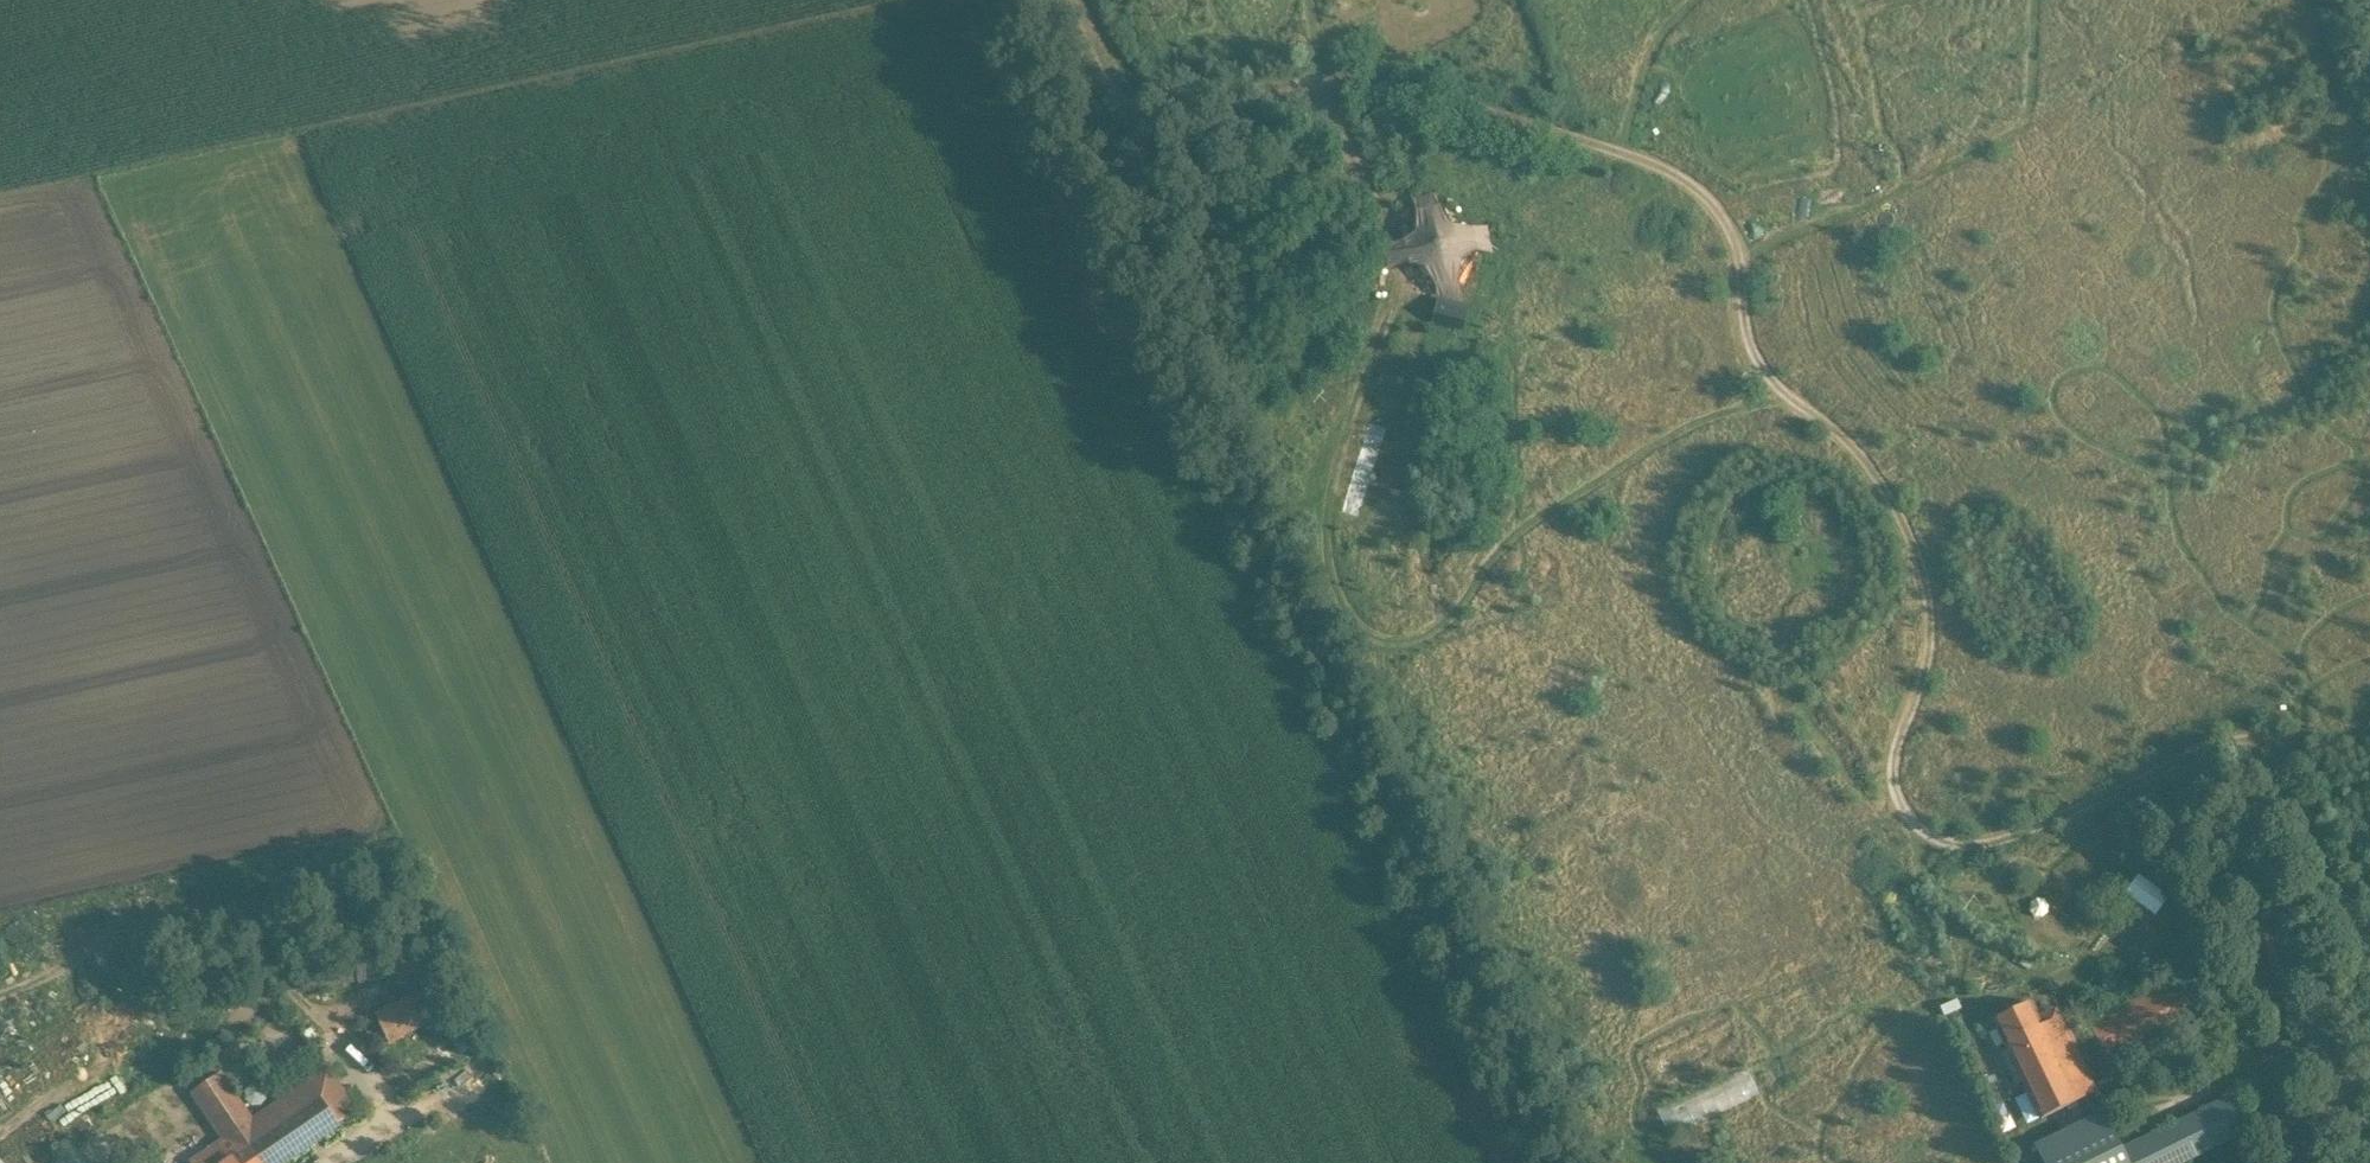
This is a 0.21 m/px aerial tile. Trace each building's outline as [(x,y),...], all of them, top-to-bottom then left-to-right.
[(1387,511),(1390,495),(1358,489),(1356,506),(1387,511)] [(2176,978),(2088,1020),(2109,1065),(2197,1023),(2176,978)] [(414,993),(374,1009),(386,1041),(426,1025),(414,993)] [(2060,1018),(2055,1008),(2037,1017),(2030,1003),(1993,1021),(2042,1120),(2051,1115),(2059,1131),(2035,1144),(2043,1162),(2188,1162),(2252,1132),(2234,1093),(2120,1149),(2102,1111),(2096,1114),(2087,1096),(2095,1092),(2060,1018)] [(1747,1064),(1657,1108),(1670,1134),(1759,1091),(1747,1064)] [(219,1088),(199,1101),(226,1142),(194,1162),(287,1162),(338,1128),(356,1117),(327,1073),(311,1084),(310,1083),(254,1121),(228,1082),(223,1086),(219,1088)]
